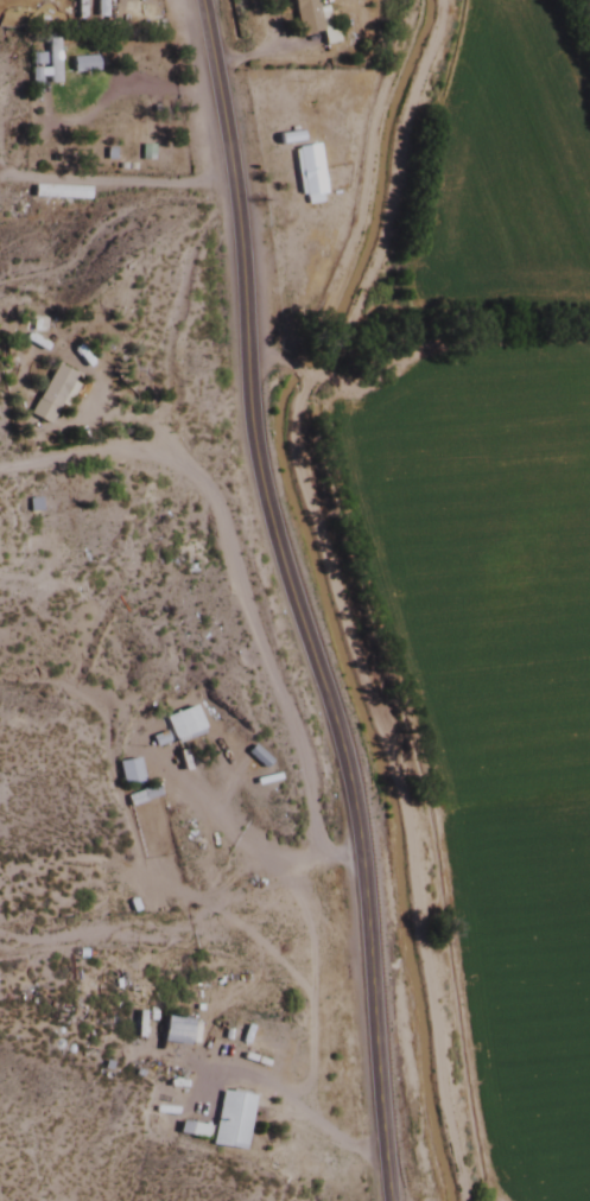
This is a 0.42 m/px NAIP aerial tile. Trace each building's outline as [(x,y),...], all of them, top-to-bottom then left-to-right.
[(74,20),(87,20),(87,0),(74,0),(74,20)] [(104,0),(94,0),(94,18),(104,18),(104,0)] [(296,37),(320,32),(322,43),(331,42),(325,12),(316,14),(313,0),(289,0),(296,37)] [(56,84),(56,40),(46,40),(46,84),(56,84)] [(95,59),(70,59),(70,71),(95,71),(95,59)] [(316,147),(292,150),(297,198),(322,195),(316,147)] [(46,426),(71,375),(51,366),(27,417),(46,426)] [(163,718),(171,744),(203,734),(194,707),(163,718)] [(116,764),(120,786),(140,783),(136,760),(116,764)] [(158,797),(154,786),(124,798),(128,808),(158,797)] [(160,1044),(188,1045),(189,1019),(161,1018),(160,1044)] [(211,1147),(244,1151),(252,1095),(218,1090),(211,1147)] [(206,1137),(206,1126),(180,1125),(179,1135),(206,1137)]
